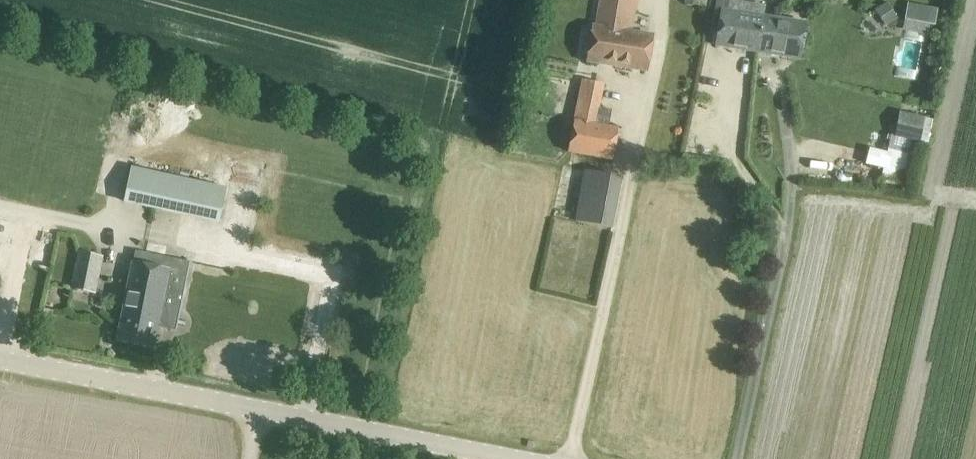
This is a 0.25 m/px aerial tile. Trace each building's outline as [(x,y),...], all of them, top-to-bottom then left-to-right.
[(596,26),(594,26),(588,61),(648,71),(654,35),(650,35),(650,33),(648,33),(648,34),(632,32),(638,0),(601,0),(596,26)] [(898,18),(888,2),(875,10),(886,25),(898,18)] [(905,19),(935,26),(939,10),(908,4),(905,19)] [(759,52),(765,17),(722,10),(717,45),(759,52)] [(765,17),(759,52),(801,59),(806,23),(765,17)] [(594,122),(601,86),(582,82),(568,150),(613,159),(619,128),(609,126),(594,122)] [(926,118),(900,112),(895,136),(913,141),(920,142),(926,118)] [(888,152),(909,156),(913,141),(895,137),(891,136),(888,152)] [(227,187),(133,167),(127,201),(219,221),(227,187)] [(622,177),(586,170),(577,221),(611,227),(612,228),(622,177)] [(72,288),(95,293),(102,256),(79,251),(72,288)] [(187,262),(135,252),(117,341),(154,348),(158,325),(175,329),(187,262)]
